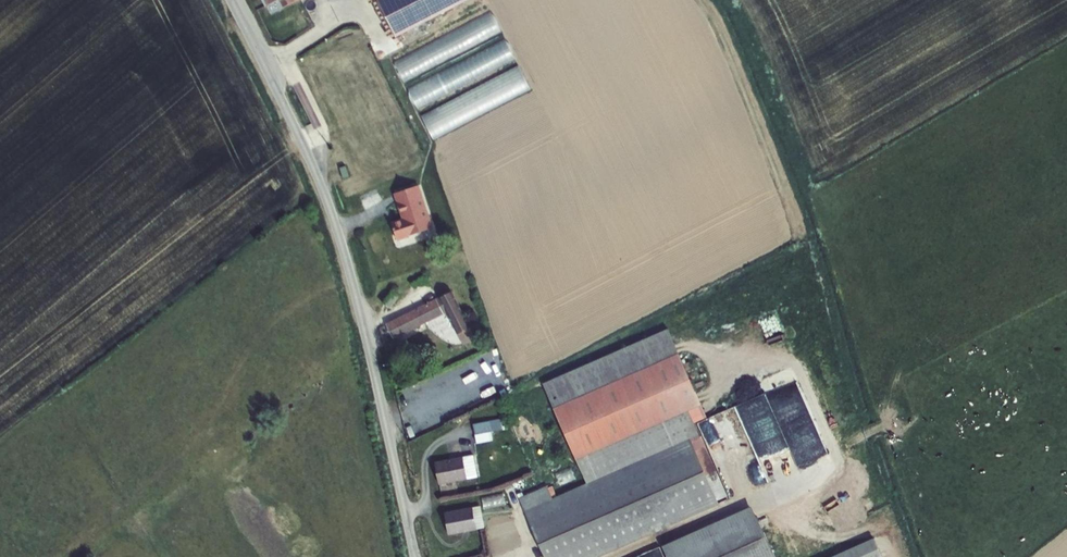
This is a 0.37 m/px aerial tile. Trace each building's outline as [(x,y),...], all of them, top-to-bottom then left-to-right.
[(396,37),(468,0),(377,0),(396,37)] [(401,79),(502,34),(493,14),(392,60),(401,79)] [(507,42),(405,85),(414,106),(516,64),(507,42)] [(520,67),(421,113),(432,137),(531,91),(520,67)] [(346,165),(339,168),(343,179),(350,177),(346,165)] [(388,221),(396,237),(429,221),(410,180),(388,191),(400,215),(388,221)] [(415,291),(428,283),(425,277),(411,284),(415,291)] [(393,291),(383,304),(390,309),(399,296),(393,291)] [(452,292),(437,299),(387,325),(394,338),(444,313),(446,318),(455,336),(470,328),(452,292)] [(470,328),(455,336),(460,344),(474,337),(470,328)] [(546,387),(557,412),(682,356),(675,342),(671,331),(546,387)] [(519,499),(545,556),(598,556),(620,547),(717,504),(689,439),(679,417),(691,411),(704,406),(682,356),(557,412),(589,484),(557,498),(551,485),(519,499)] [(735,406),(751,443),(781,431),(765,393),(735,406)] [(679,417),(689,439),(701,434),(691,411),(679,417)] [(489,421),(473,424),(475,435),(491,432),(489,421)] [(491,432),(475,435),(476,443),(493,440),(491,432)] [(463,457),(435,463),(439,484),(467,479),(463,457)] [(480,506),(472,508),(476,529),(484,528),(480,506)] [(724,519),(650,552),(652,556),(774,556),(752,506),(724,519)] [(476,529),(472,508),(445,513),(449,535),(476,529)] [(833,556),(881,556),(873,539),(833,556)]
